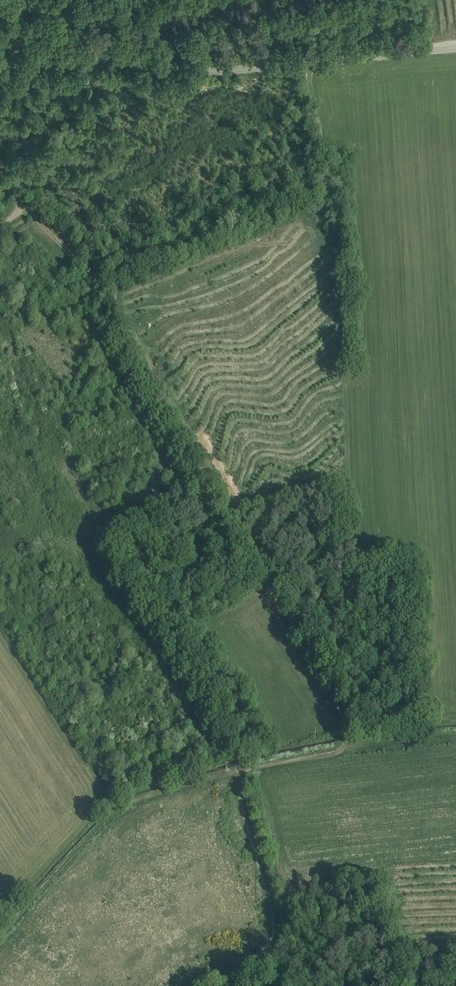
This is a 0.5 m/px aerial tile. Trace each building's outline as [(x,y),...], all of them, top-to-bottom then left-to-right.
[(11,25),(1,29),(4,36),(14,32),(11,25)]
